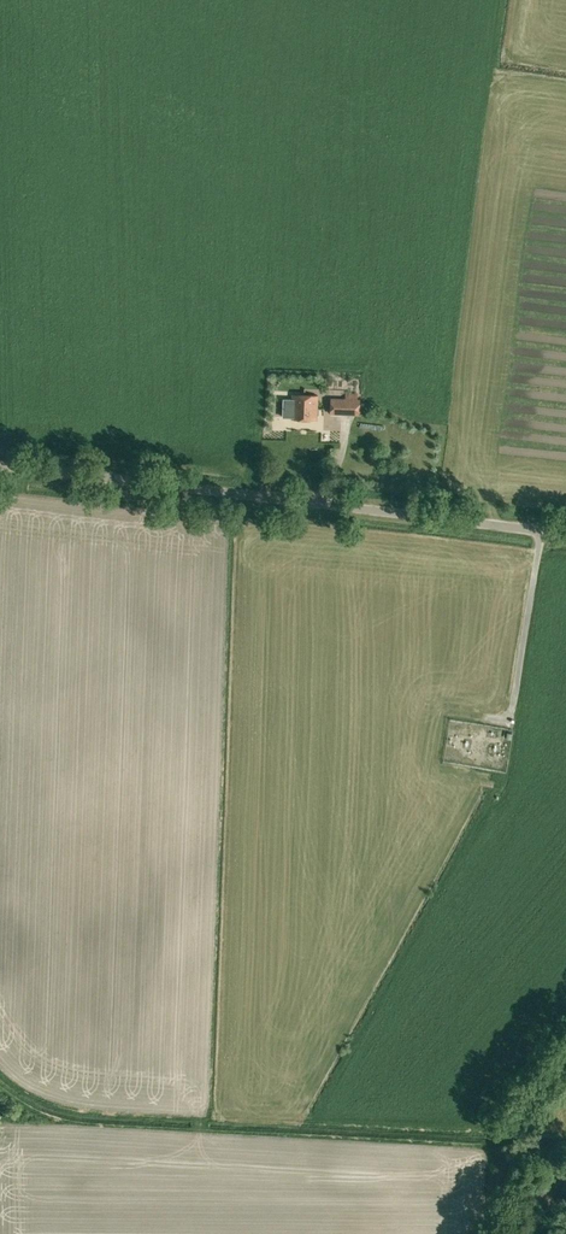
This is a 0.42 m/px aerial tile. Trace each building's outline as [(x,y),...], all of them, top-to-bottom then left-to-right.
[(283,418),(316,420),(318,396),(294,395),(293,400),(284,399),(283,418)] [(360,399),(331,397),(330,413),(359,415),(360,399)] [(351,444),(357,444),(359,431),(352,430),(351,444)]
